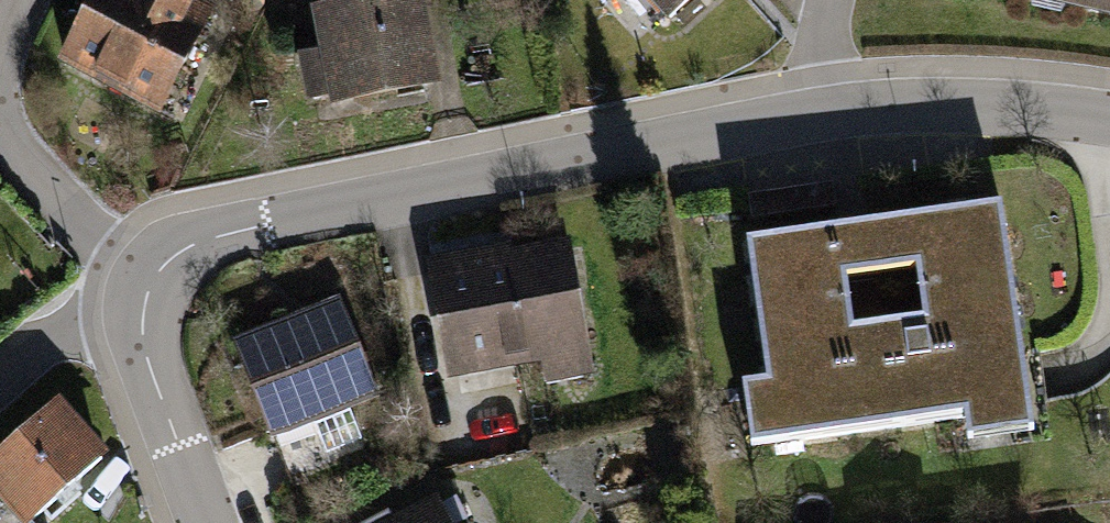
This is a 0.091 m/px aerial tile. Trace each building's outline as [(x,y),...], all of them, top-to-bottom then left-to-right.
[(53,58),(155,112),(213,5),(205,0),(84,0),(53,58)] [(310,5),(318,48),(297,53),(305,96),(326,92),(328,103),(439,81),(423,0),(330,0),(330,1),(310,5)] [(668,31),(702,0),(639,0),(668,31)] [(1109,34),(1109,0),(945,0),(1109,34)] [(834,181),(747,193),(750,214),(837,202),(834,181)] [(751,441),(961,411),(964,435),(1031,425),(998,200),(747,236),(767,376),(742,379),(751,441)] [(509,241),(423,257),(446,380),(539,363),(543,383),(594,374),(569,238),(511,249),(509,241)] [(340,295),(229,339),(267,435),(312,417),(324,449),(358,436),(344,402),(377,389),(340,295)] [(57,396),(0,446),(0,522),(23,522),(105,450),(57,396)] [(437,492),(375,522),(452,522),(437,492)]
